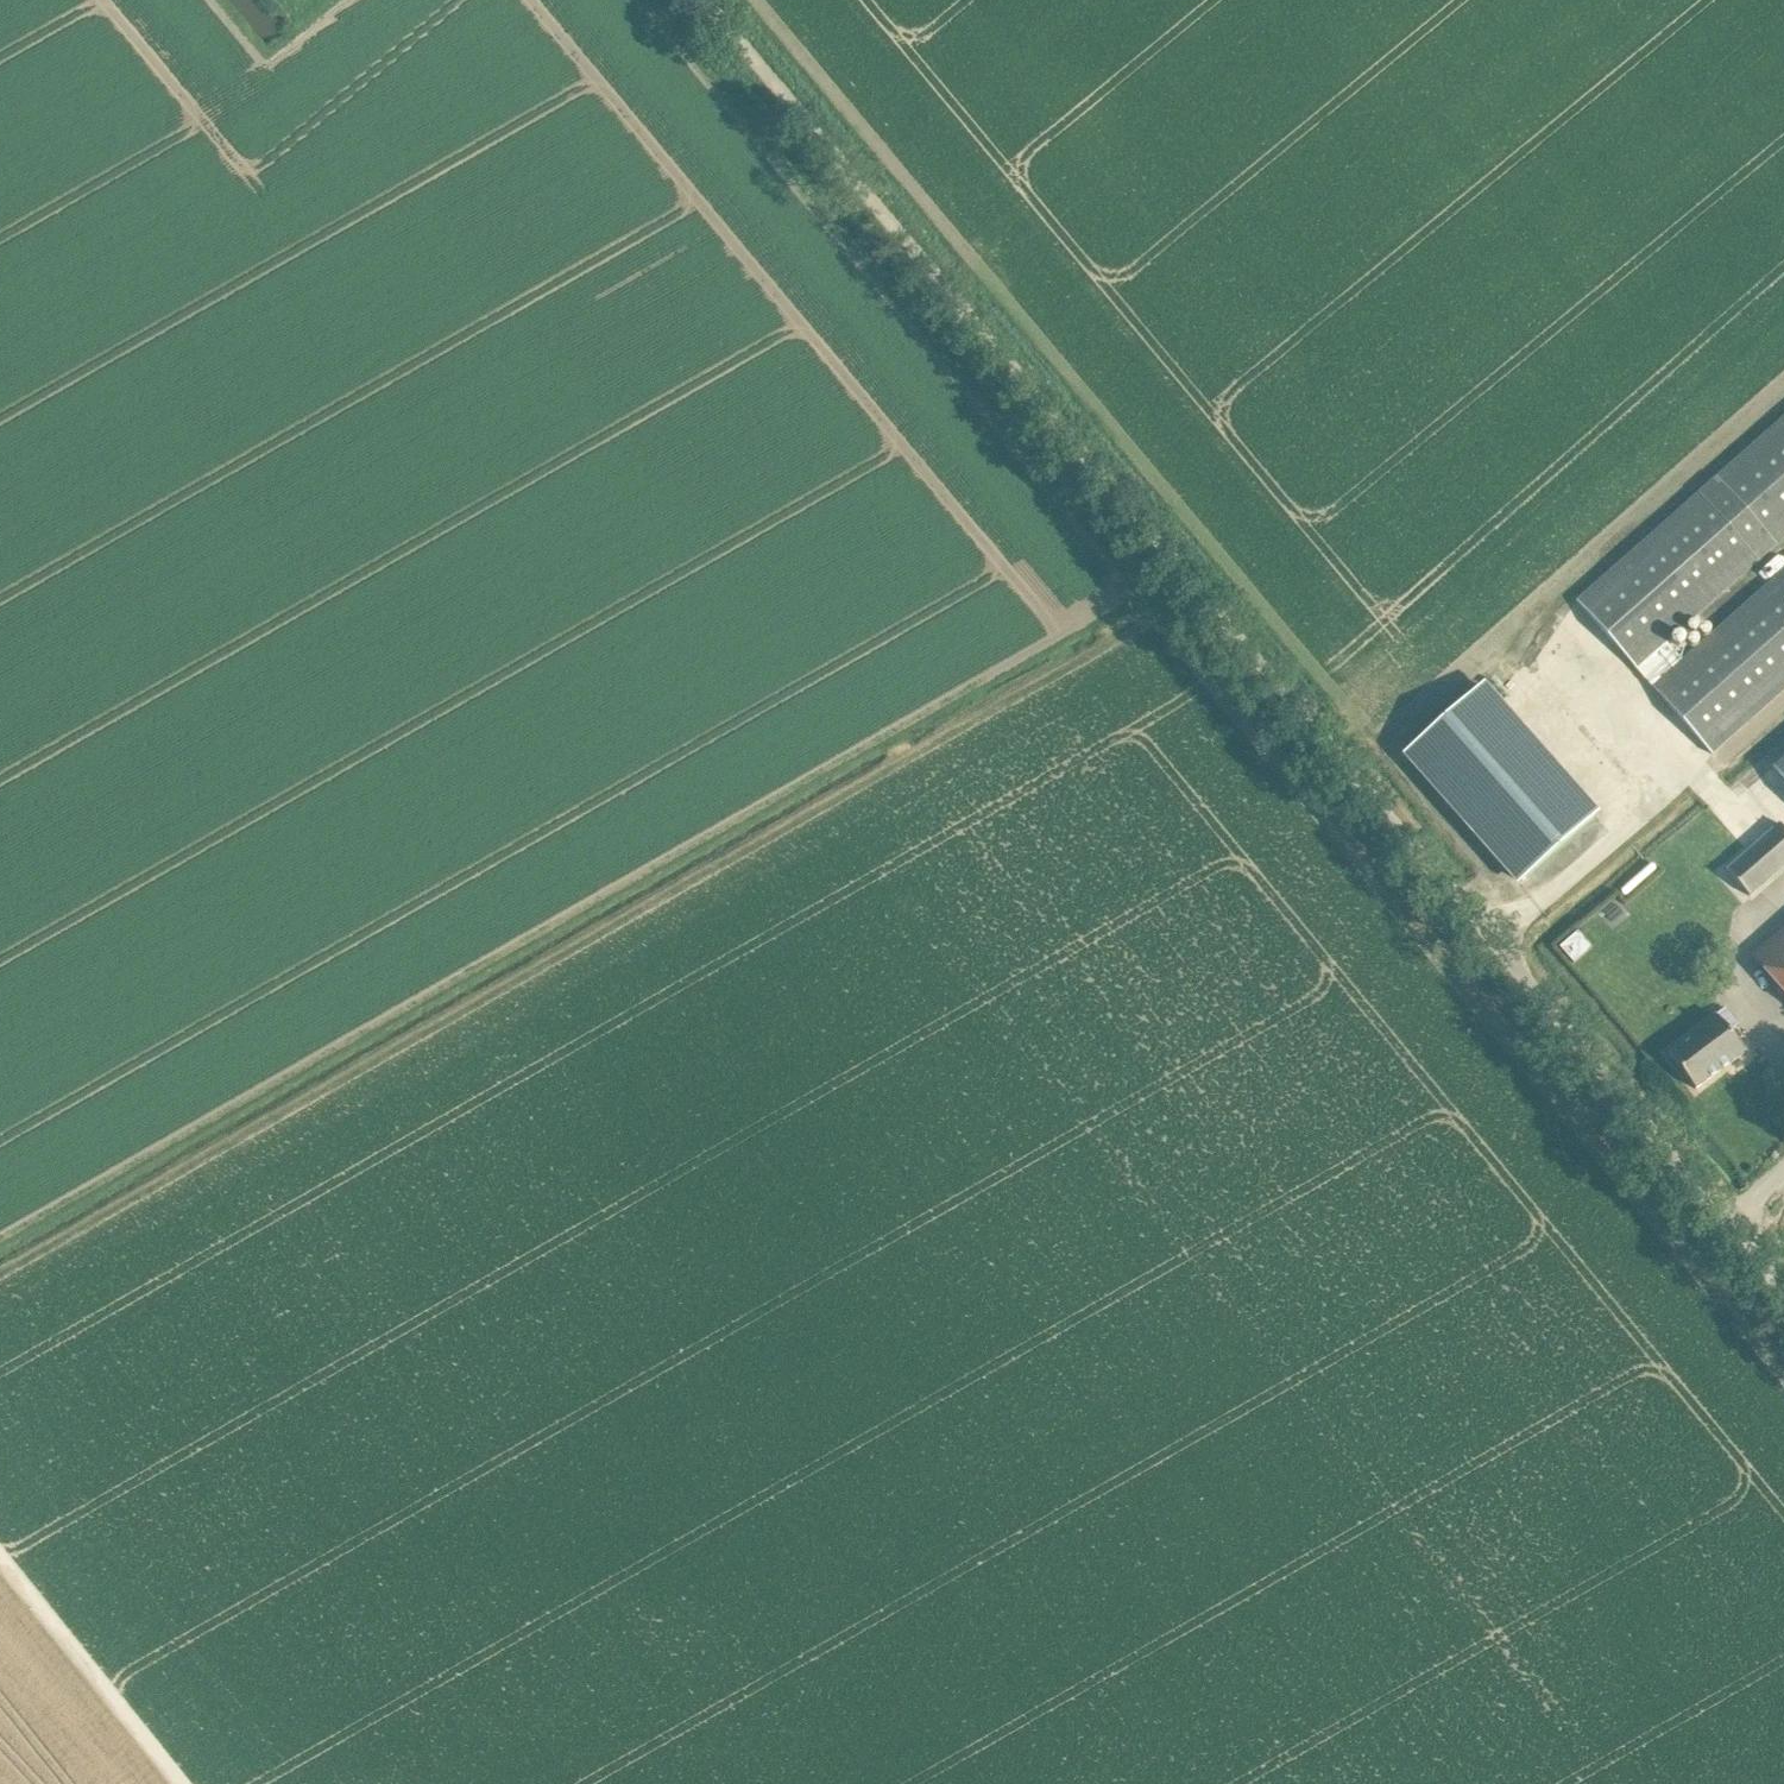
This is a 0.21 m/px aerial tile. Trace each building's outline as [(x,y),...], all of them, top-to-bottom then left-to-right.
[(1666,642),(1783,538),(1783,417),(1576,601),(1711,755),(1783,691),(1783,568),(1681,659),(1666,642)] [(1406,751),(1519,880),(1594,814),(1481,685),(1406,751)] [(1771,770),(1783,784),(1783,759),(1771,770)] [(1727,871),(1749,896),(1783,865),(1783,828),(1780,823),(1727,871)] [(1752,957),(1783,993),(1783,928),(1752,957)] [(1695,1089),(1745,1051),(1717,1016),(1667,1053),(1695,1089)]
